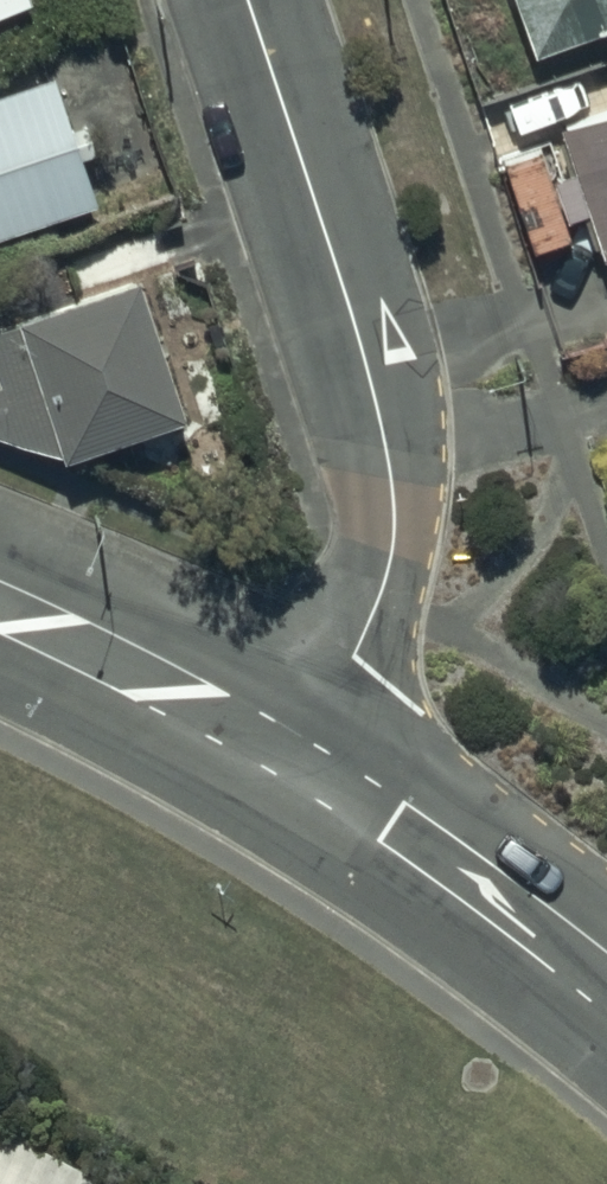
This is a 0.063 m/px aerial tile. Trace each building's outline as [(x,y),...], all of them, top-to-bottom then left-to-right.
[(530,54),(606,26),(606,0),(510,0),(530,54)] [(0,91),(0,233),(90,203),(47,75),(0,91)] [(552,134),(566,174),(547,180),(537,149),(497,162),(526,248),(569,233),(565,221),(581,215),(596,259),(606,288),(606,101),(547,119),(552,134)] [(0,322),(0,439),(56,460),(176,418),(127,279),(0,322)] [(0,1120),(0,1183),(116,1183),(0,1120)]
